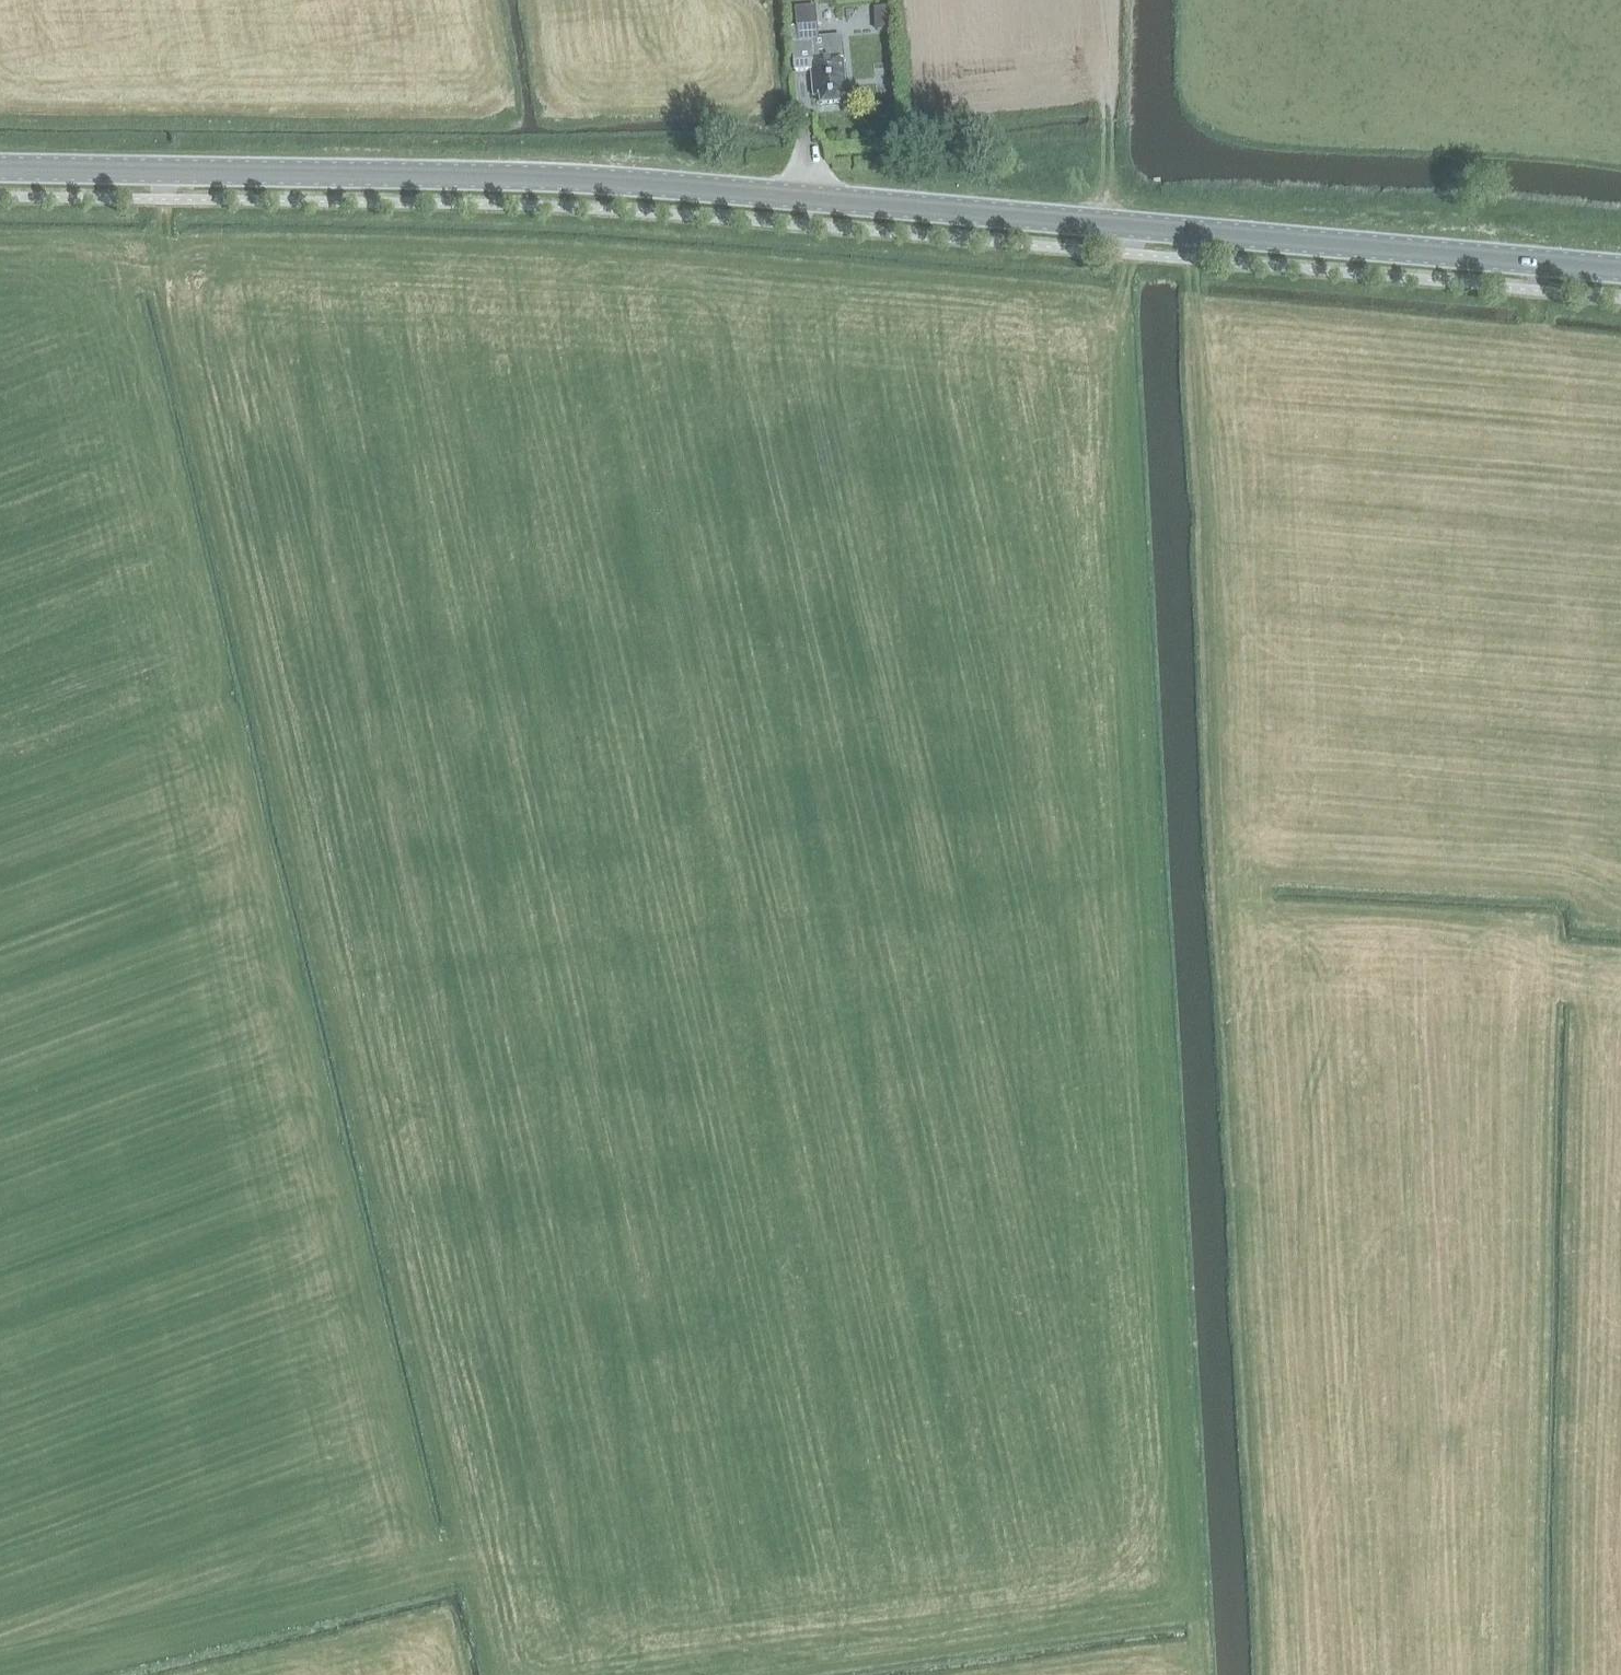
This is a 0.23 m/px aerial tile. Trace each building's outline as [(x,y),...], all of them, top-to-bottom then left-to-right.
[(816,40),(813,6),(792,8),(795,42),(790,42),(793,73),(809,71),(812,99),(817,98),(818,107),(840,104),(839,98),(844,97),(838,37),(816,40)] [(874,8),(874,30),(893,30),(892,7),(874,8)]
